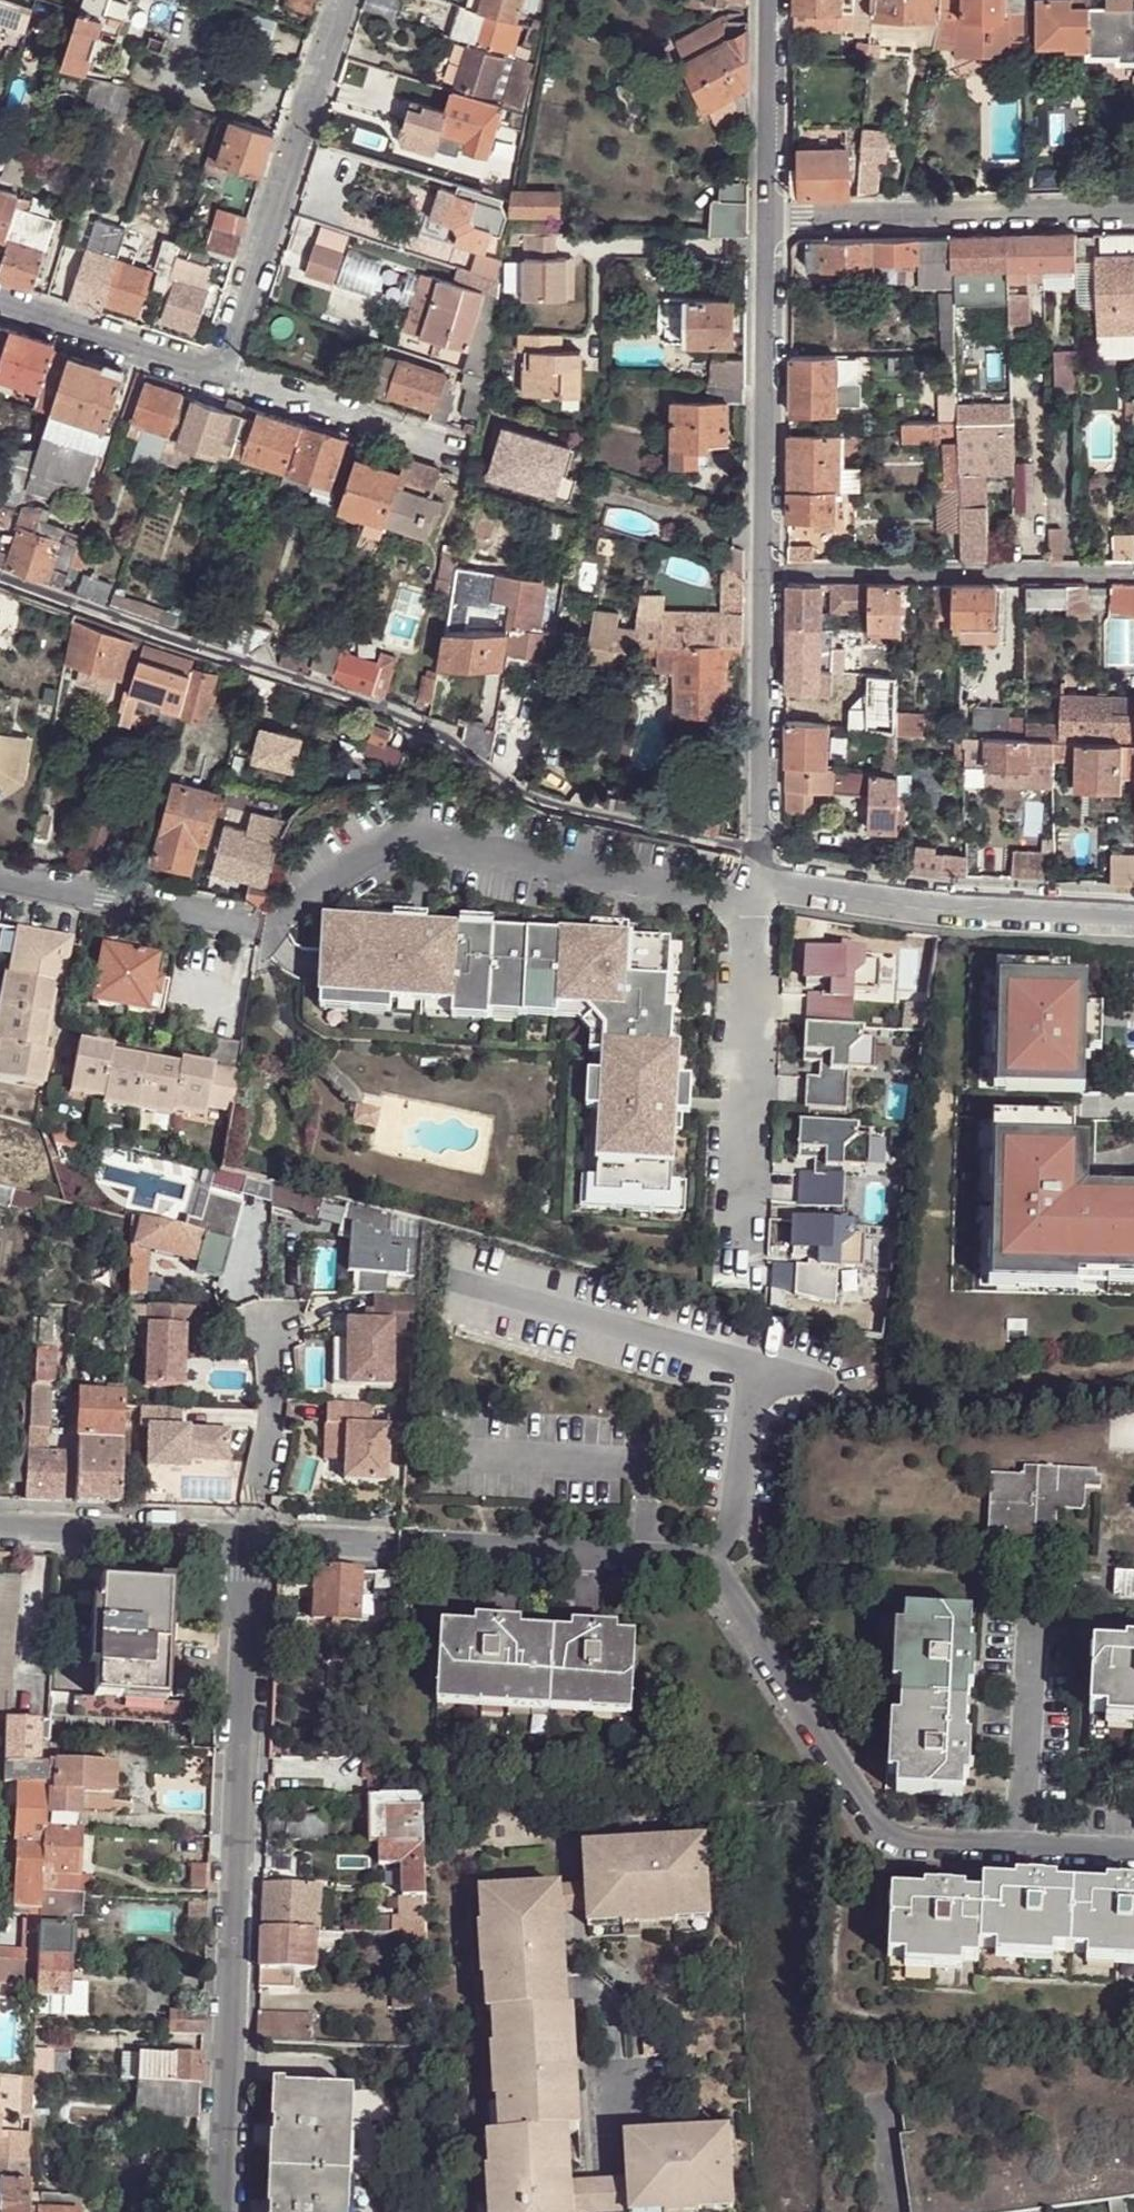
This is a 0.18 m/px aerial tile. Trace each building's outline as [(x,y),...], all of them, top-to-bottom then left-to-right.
[(27,32),(35,7),(16,0),(0,0),(0,23),(27,32)] [(81,13),(103,21),(109,2),(105,1),(106,0),(85,0),(81,13)] [(285,5),(286,6),(296,9),(311,14),(315,0),(286,0),(285,5)] [(361,8),(392,18),(398,0),(364,0),(361,8)] [(466,5),(480,10),(483,0),(467,0),(466,5)] [(480,10),(515,20),(522,0),(483,0),(480,10)] [(703,3),(704,0),(688,0),(686,6),(702,9),(703,3)] [(703,3),(725,8),(726,0),(704,0),(703,3)] [(870,32),(871,15),(871,0),(793,0),(793,30),(870,32)] [(871,15),(938,17),(938,7),(938,0),(871,0),(871,15)] [(938,7),(963,8),(962,15),(956,15),(956,54),(1009,55),(1009,32),(1026,32),(1026,0),(938,0),(938,7)] [(1090,0),(1038,0),(1038,48),(1090,49),(1089,6),(1090,0)] [(1089,6),(1090,49),(1091,55),(1120,54),(1120,60),(1133,59),(1133,5),(1132,5),(1132,0),(1108,0),(1108,5),(1089,6)] [(460,5),(450,36),(457,38),(469,42),(469,40),(503,51),(510,29),(512,22),(478,11),(460,5)] [(103,21),(81,13),(64,67),(86,75),(92,57),(109,63),(122,26),(103,21)] [(749,30),(750,20),(724,22),(725,40),(749,30)] [(537,30),(512,22),(510,29),(522,33),(520,39),(532,43),(537,30)] [(748,82),(749,30),(725,40),(725,41),(685,62),(706,107),(748,82)] [(520,39),(515,57),(527,61),(531,48),(532,43),(520,39)] [(869,41),(868,56),(876,57),(878,39),(869,39),(869,41)] [(857,56),(868,56),(869,41),(858,40),(857,56)] [(467,46),(454,86),(491,98),(504,58),(467,46)] [(527,61),(515,57),(513,64),(518,65),(523,65),(523,64),(524,60),(527,61)] [(518,65),(516,72),(529,76),(532,67),(523,64),(523,65),(518,65)] [(522,106),(530,77),(529,76),(516,72),(511,71),(502,100),(522,106)] [(116,86),(116,84),(93,78),(84,103),(107,111),(116,86)] [(748,103),(748,82),(706,107),(712,121),(716,122),(748,103)] [(128,101),(131,90),(116,84),(116,86),(107,111),(105,118),(121,122),(128,101)] [(500,103),(453,90),(446,112),(441,130),(441,131),(440,136),(439,140),(460,147),(486,155),(500,104),(500,103)] [(128,101),(121,122),(129,125),(136,104),(128,101)] [(441,130),(446,112),(411,101),(404,124),(440,136),(441,131),(441,130)] [(219,164),(234,122),(223,118),(222,119),(209,160),(219,164)] [(261,176),(275,133),(234,122),(219,164),(222,165),(239,170),(261,176)] [(861,131),(859,158),(879,160),(885,160),(887,134),(861,131)] [(457,154),(460,147),(439,140),(436,149),(457,154)] [(799,196),(848,195),(847,149),(799,149),(798,175),(791,176),(791,190),(793,194),(799,196)] [(1066,155),(1028,155),(1028,177),(1028,191),(1066,190),(1066,155)] [(27,162),(7,156),(0,177),(0,181),(18,187),(27,162)] [(856,195),(876,194),(879,160),(859,158),(856,195)] [(237,175),(239,170),(222,165),(221,170),(237,175)] [(1028,191),(1028,177),(1017,177),(1018,191),(1028,191)] [(746,234),(746,182),(720,180),(718,200),(713,200),(711,200),(709,234),(746,234)] [(503,199),(459,186),(457,193),(447,222),(457,226),(459,233),(456,243),(485,252),(492,232),(500,233),(506,215),(502,206),(501,206),(503,199)] [(447,222),(457,193),(441,188),(432,217),(447,222)] [(0,189),(0,239),(7,242),(7,241),(21,198),(22,196),(0,189)] [(512,191),(510,201),(509,213),(557,214),(558,191),(512,191)] [(32,201),(21,198),(7,241),(9,242),(17,245),(29,208),(32,201)] [(33,289),(58,219),(29,208),(17,245),(9,242),(0,267),(0,278),(33,289)] [(124,246),(129,229),(100,219),(89,250),(119,261),(124,246)] [(557,222),(507,221),(506,231),(525,231),(555,232),(557,232),(557,222)] [(451,234),(459,233),(457,226),(449,228),(451,234)] [(235,256),(241,238),(212,229),(206,248),(235,256)] [(554,257),(555,232),(525,231),(524,296),(565,296),(566,257),(554,257)] [(1042,268),(1072,267),(1072,233),(1041,234),(1042,268)] [(1008,268),(1042,268),(1041,234),(1007,235),(1008,268)] [(958,294),(1008,293),(1008,290),(1008,268),(1007,235),(950,236),(951,285),(952,285),(958,284),(958,294)] [(918,286),(951,286),(951,285),(950,236),(918,237),(918,260),(917,260),(918,286)] [(918,237),(871,238),(871,260),(917,260),(918,260),(918,237)] [(871,238),(810,239),(810,244),(810,267),(871,265),(871,260),(871,238)] [(177,255),(180,244),(165,239),(158,262),(163,263),(156,284),(166,287),(167,284),(177,255)] [(344,252),(315,242),(305,272),(334,282),(344,252)] [(137,250),(124,246),(119,261),(105,303),(140,315),(154,273),(132,265),(137,250)] [(207,265),(211,255),(193,248),(189,259),(193,260),(207,265)] [(105,303),(119,261),(89,250),(70,301),(102,312),(105,303)] [(1133,333),(1133,254),(1095,255),(1097,334),(1133,333)] [(189,259),(177,255),(167,284),(173,286),(162,320),(197,332),(210,293),(185,284),(193,260),(189,259)] [(480,261),(476,273),(499,280),(501,263),(484,259),(480,261)] [(1043,287),(1073,286),(1072,267),(1042,268),(1043,287)] [(476,273),(461,268),(457,284),(482,291),(497,295),(499,280),(476,273)] [(1036,289),(1042,289),(1043,287),(1042,268),(1008,268),(1008,290),(1036,289)] [(482,291),(457,284),(424,274),(422,279),(430,281),(425,299),(435,302),(425,335),(467,349),(470,338),(469,337),(482,291)] [(406,330),(425,335),(435,302),(425,299),(430,281),(422,279),(406,330)] [(173,286),(167,284),(166,287),(156,318),(162,320),(173,286)] [(1008,308),(1009,330),(1028,330),(1028,321),(1037,321),(1036,289),(1008,290),(1008,293),(1008,308)] [(488,358),(497,295),(482,291),(469,337),(470,338),(467,349),(463,361),(469,362),(471,354),(488,358)] [(943,293),(944,353),(953,353),(951,292),(943,293)] [(958,310),(1008,308),(1008,293),(958,294),(958,297),(958,310)] [(665,342),(684,342),(684,297),(682,297),(667,297),(665,297),(665,342)] [(684,297),(684,342),(728,342),(729,343),(729,298),(684,297)] [(10,329),(0,326),(0,362),(10,329)] [(10,329),(0,362),(0,375),(9,378),(39,388),(41,388),(47,369),(54,344),(10,329)] [(551,349),(552,332),(519,331),(519,349),(525,350),(524,393),(561,394),(561,389),(578,389),(579,350),(560,350),(551,349)] [(560,332),(552,332),(551,349),(560,350),(560,332)] [(47,369),(63,374),(69,355),(70,349),(54,344),(47,369)] [(1054,388),(1075,388),(1074,349),(1053,349),(1054,388)] [(51,409),(51,411),(106,429),(124,373),(69,355),(63,374),(51,409)] [(376,389),(390,394),(401,361),(387,356),(376,389)] [(788,358),(788,412),(833,411),(832,356),(788,358)] [(713,384),(745,387),(744,361),(714,360),(713,384)] [(401,361),(390,394),(432,407),(437,396),(443,375),(401,361)] [(34,405),(51,409),(63,374),(47,369),(41,388),(39,388),(34,405)] [(0,375),(0,398),(2,399),(9,378),(0,375)] [(130,423),(166,436),(179,399),(181,393),(144,380),(130,423)] [(744,405),(745,387),(713,384),(711,383),(710,403),(728,403),(728,404),(744,405)] [(428,419),(446,426),(453,401),(437,396),(432,407),(428,419)] [(188,418),(179,442),(179,443),(194,448),(215,456),(231,412),(189,398),(188,401),(183,417),(188,418)] [(166,436),(166,437),(179,442),(188,418),(183,417),(188,401),(179,399),(166,436)] [(247,408),(231,402),(228,411),(231,412),(244,417),(247,408)] [(728,403),(710,403),(672,403),(672,466),(699,465),(699,449),(698,442),(708,442),(727,442),(728,404),(728,403)] [(954,405),(955,420),(994,419),(994,405),(961,405),(954,405)] [(994,419),(1010,418),(1010,405),(994,405),(994,419)] [(232,453),(286,470),(296,441),(301,425),(247,408),(244,417),(232,453)] [(51,411),(49,415),(37,450),(31,469),(50,475),(68,481),(86,488),(106,429),(51,411)] [(215,456),(229,461),(232,453),(244,417),(231,412),(215,456)] [(996,458),(1012,458),(1010,418),(994,419),(955,420),(955,433),(955,442),(956,454),(977,454),(978,447),(996,446),(996,458)] [(936,420),(899,422),(899,439),(937,438),(937,433),(936,420)] [(788,423),(788,430),(801,430),(801,422),(788,423)] [(179,442),(166,437),(166,436),(130,423),(126,435),(138,439),(130,461),(155,470),(158,460),(177,463),(190,459),(194,448),(179,443),(179,442)] [(301,425),(296,441),(300,442),(291,471),(306,476),(330,484),(345,439),(301,425)] [(562,473),(570,446),(504,426),(489,475),(556,495),(562,473)] [(788,434),(788,454),(836,454),(836,434),(788,434)] [(708,450),(708,442),(698,442),(699,449),(708,450)] [(936,478),(936,488),(956,488),(956,487),(956,454),(955,442),(942,443),(942,462),(946,478),(936,478)] [(31,469),(37,450),(18,444),(12,448),(6,454),(0,473),(0,500),(14,505),(20,502),(26,487),(31,469)] [(576,448),(570,446),(562,473),(568,475),(576,448)] [(957,506),(986,505),(985,473),(1012,472),(1012,458),(996,458),(996,446),(978,447),(977,454),(956,454),(956,487),(956,488),(957,506)] [(708,450),(699,449),(699,465),(709,466),(708,450)] [(788,454),(787,489),(832,489),(837,488),(836,468),(836,454),(788,454)] [(355,462),(391,473),(392,471),(354,459),(337,508),(372,521),(375,514),(341,503),(355,462)] [(439,470),(405,459),(400,475),(390,505),(424,515),(431,496),(439,470)] [(378,515),(391,473),(355,462),(341,503),(375,514),(378,515)] [(836,468),(837,488),(855,489),(855,468),(836,468)] [(45,494),(50,475),(31,469),(26,487),(45,494)] [(286,470),(280,488),(299,494),(306,476),(291,471),(286,470)] [(390,505),(400,475),(391,473),(378,515),(375,521),(372,521),(370,525),(382,530),(384,523),(390,505)] [(568,475),(562,473),(556,495),(570,498),(576,477),(568,475)] [(49,495),(68,481),(50,475),(45,494),(49,495)] [(49,495),(45,494),(26,487),(20,502),(34,499),(49,495)] [(956,488),(936,488),(935,529),(958,529),(957,506),(956,488)] [(787,489),(787,516),(815,516),(832,516),(832,489),(787,489)] [(424,515),(390,505),(384,523),(427,536),(431,522),(436,524),(444,500),(431,496),(424,515)] [(23,509),(21,514),(38,520),(46,523),(50,509),(39,505),(23,509)] [(958,529),(958,560),(987,560),(988,505),(986,505),(957,506),(958,529)] [(5,536),(12,516),(0,511),(0,534),(5,536)] [(1015,560),(1023,561),(1023,546),(1044,545),(1043,512),(1013,515),(1015,560)] [(6,569),(45,583),(50,569),(60,542),(34,533),(38,520),(21,514),(16,529),(19,530),(10,556),(6,569)] [(832,527),(832,516),(815,516),(815,527),(832,527)] [(55,587),(61,588),(69,569),(77,547),(81,534),(46,523),(38,520),(34,533),(60,542),(50,569),(60,573),(55,587)] [(1051,561),(1063,561),(1063,526),(1051,526),(1051,561)] [(786,559),(813,560),(813,547),(787,546),(786,559)] [(77,547),(69,569),(79,573),(87,551),(77,547)] [(439,577),(450,579),(455,551),(444,549),(439,577)] [(6,569),(10,556),(0,552),(0,567),(6,569)] [(45,583),(55,587),(60,573),(50,569),(45,583)] [(730,571),(724,570),(721,575),(719,617),(636,615),(634,628),(631,646),(654,646),(722,645),(742,645),(742,628),(743,576),(730,571)] [(506,627),(509,627),(519,577),(496,573),(492,600),(510,604),(506,627)] [(75,594),(104,603),(110,585),(83,575),(78,586),(75,594)] [(519,577),(509,627),(542,631),(549,581),(519,577)] [(434,599),(446,601),(449,581),(437,579),(434,599)] [(786,582),(787,625),(820,625),(820,608),(820,582),(786,582)] [(869,583),(832,582),(832,609),(831,610),(837,610),(868,611),(869,583)] [(868,611),(868,628),(898,630),(899,630),(899,583),(869,583),(868,611)] [(952,583),(952,584),(952,613),(952,629),(960,629),(959,623),(992,624),(993,624),(994,615),(999,616),(999,593),(994,592),(993,583),(952,583)] [(1067,583),(1027,583),(1027,604),(1033,604),(1054,604),(1067,604),(1067,583)] [(952,584),(935,584),(935,612),(952,613),(952,584)] [(1109,590),(1109,611),(1133,611),(1133,590),(1109,590)] [(120,609),(124,611),(128,600),(112,595),(108,606),(113,607),(120,609)] [(124,611),(155,622),(159,609),(128,600),(124,611)] [(446,601),(441,630),(452,631),(464,631),(466,604),(446,601)] [(820,608),(820,625),(831,626),(836,626),(837,610),(831,610),(832,609),(820,608)] [(578,660),(627,667),(631,646),(634,628),(615,627),(617,614),(592,610),(587,644),(581,643),(578,660)] [(218,619),(233,624),(235,617),(220,612),(218,619)] [(281,629),(290,631),(294,621),(285,618),(281,629)] [(75,619),(66,661),(121,678),(130,649),(132,643),(133,640),(75,619)] [(787,625),(785,687),(829,690),(831,669),(831,668),(819,666),(820,643),(820,625),(787,625)] [(831,626),(820,625),(820,643),(830,643),(831,626)] [(341,654),(348,634),(325,627),(313,661),(311,666),(334,674),(341,654)] [(437,647),(436,654),(448,654),(452,631),(441,630),(437,647)] [(464,631),(452,631),(448,654),(448,656),(502,656),(505,632),(464,631)] [(509,631),(505,657),(542,658),(547,631),(542,631),(509,631)] [(226,645),(252,654),(256,642),(230,633),(226,645)] [(194,661),(145,644),(130,692),(137,694),(164,701),(163,705),(181,711),(192,668),(194,661)] [(423,676),(432,678),(434,667),(436,654),(437,647),(429,645),(423,676)] [(722,645),(654,646),(654,673),(671,673),(672,716),(723,715),(722,658),(722,645)] [(742,658),(742,645),(722,645),(722,658),(742,658)] [(280,664),(300,671),(305,657),(284,650),(280,664)] [(378,666),(341,654),(334,674),(332,683),(369,694),(375,677),(378,666)] [(436,654),(434,667),(499,666),(502,656),(448,656),(448,654),(436,654)] [(375,677),(390,682),(396,660),(382,655),(378,666),(375,677)] [(300,671),(308,674),(311,666),(313,661),(305,657),(300,671)] [(216,674),(192,668),(181,711),(180,713),(204,719),(216,674)] [(831,669),(829,690),(829,691),(845,692),(846,671),(831,669)] [(847,726),(896,730),(897,713),(897,678),(864,673),(864,680),(871,680),(868,711),(849,709),(847,726)] [(417,691),(429,693),(432,678),(423,676),(418,676),(415,690),(417,691)] [(384,700),(390,682),(375,677),(369,694),(384,700)] [(241,710),(246,692),(234,689),(229,706),(241,710)] [(416,699),(428,702),(429,693),(417,691),(416,696),(416,699)] [(137,694),(130,692),(129,693),(125,693),(117,723),(130,726),(133,714),(132,710),(137,694)] [(1051,739),(1076,740),(1133,742),(1133,694),(1061,692),(1061,723),(1025,722),(1025,738),(1051,739)] [(973,703),(972,736),(985,737),(1009,737),(1010,716),(1009,705),(973,703)] [(897,713),(896,730),(923,733),(923,715),(897,713)] [(1010,716),(1009,737),(1025,738),(1025,722),(1025,716),(1010,716)] [(786,720),(785,762),(825,766),(827,724),(786,720)] [(374,729),(367,742),(381,749),(387,735),(374,729)] [(460,741),(488,761),(492,738),(493,731),(462,729),(460,741)] [(954,758),(964,758),(963,736),(954,735),(954,758)] [(963,736),(964,758),(984,758),(985,737),(972,736),(963,736)] [(1029,760),(1052,760),(1051,739),(1025,738),(1009,737),(985,737),(984,758),(985,767),(1028,768),(1029,768),(1029,760)] [(3,787),(17,779),(23,743),(0,740),(0,783),(3,787)] [(1076,740),(1075,773),(1120,774),(1133,775),(1133,742),(1076,740)] [(396,770),(401,758),(403,753),(388,748),(386,751),(383,760),(387,762),(386,766),(396,770)] [(855,749),(854,769),(870,770),(872,751),(855,749)] [(881,751),(880,770),(896,772),(896,749),(881,751)] [(1028,785),(1052,785),(1052,760),(1029,760),(1029,768),(1028,768),(1028,781),(1028,785)] [(785,762),(785,786),(801,788),(833,790),(836,767),(825,766),(785,762)] [(854,769),(836,767),(833,790),(869,793),(870,775),(870,770),(854,769)] [(1028,768),(985,767),(984,780),(1028,781),(1028,768)] [(909,773),(897,772),(897,777),(896,794),(902,794),(908,794),(909,773)] [(1119,787),(1120,774),(1075,773),(1075,786),(1119,787)] [(897,777),(870,775),(869,793),(867,829),(896,830),(896,808),(896,794),(897,777)] [(220,794),(219,794),(174,783),(153,861),(189,871),(197,841),(208,844),(220,794)] [(785,786),(785,810),(799,811),(801,788),(785,786)] [(36,807),(31,834),(50,838),(55,810),(36,807)] [(227,814),(224,825),(262,834),(267,817),(263,816),(253,820),(227,814)] [(275,847),(287,821),(267,816),(267,817),(262,834),(224,825),(212,871),(252,881),(248,902),(264,905),(271,869),(275,847)] [(918,842),(917,851),(935,852),(936,845),(918,842)] [(965,850),(966,856),(965,875),(982,875),(974,847),(965,848),(965,850)] [(1021,878),(1054,879),(1053,854),(1053,852),(1012,850),(1011,877),(1021,878)] [(916,869),(965,875),(966,856),(935,852),(917,851),(916,869)] [(1110,881),(1124,882),(1124,864),(1124,852),(1110,852),(1110,881)] [(1133,864),(1133,852),(1124,852),(1124,864),(1133,864)] [(1133,882),(1133,864),(1124,864),(1124,882),(1133,882)] [(602,937),(616,938),(616,923),(603,922),(602,937)] [(602,937),(327,923),(323,1013),(587,1028),(594,1038),(585,1214),(689,1217),(689,1184),(675,1183),(676,1135),(684,1134),(684,1119),(684,1116),(676,1116),(677,1098),(678,1080),(682,1014),(667,1013),(670,941),(630,939),(616,938),(602,937)] [(616,938),(630,939),(630,924),(616,923),(616,938)] [(37,1087),(40,1088),(46,1054),(40,1053),(52,986),(58,987),(62,968),(55,940),(0,930),(0,954),(2,963),(9,965),(7,978),(37,1087)] [(55,940),(62,968),(67,943),(55,940)] [(155,981),(158,959),(103,949),(91,1004),(147,1014),(152,997),(153,989),(155,981)] [(864,953),(844,950),(844,956),(809,954),(807,987),(824,987),(835,988),(834,997),(824,997),(813,996),(811,1025),(849,1027),(851,992),(877,994),(879,962),(864,961),(864,953)] [(1020,968),(970,967),(967,1091),(1082,1093),(1101,1093),(1101,977),(1053,977),(1053,968),(1043,968),(1043,957),(1020,956),(1020,968)] [(165,963),(158,959),(155,981),(161,982),(165,963)] [(37,1087),(7,978),(3,977),(0,992),(0,1081),(37,1087)] [(161,982),(155,981),(153,989),(163,991),(165,983),(161,982)] [(824,987),(824,997),(834,997),(835,988),(824,987)] [(163,991),(153,989),(152,997),(161,998),(163,991)] [(811,1025),(807,1024),(804,1060),(821,1061),(832,1062),(831,1077),(820,1076),(808,1076),(806,1106),(850,1109),(853,1066),(877,1067),(880,1037),(868,1037),(868,1029),(849,1027),(811,1025)] [(205,1110),(229,1113),(230,1108),(241,1045),(221,1041),(217,1062),(209,1060),(207,1067),(179,1062),(178,1068),(110,1056),(111,1049),(83,1045),(98,1099),(102,1100),(101,1105),(168,1118),(170,1112),(204,1118),(205,1110)] [(69,1094),(98,1099),(83,1045),(77,1044),(69,1094)] [(832,1062),(821,1061),(820,1076),(831,1077),(832,1062)] [(677,1098),(691,1099),(693,1082),(678,1080),(677,1098)] [(956,1091),(953,1292),(990,1293),(1133,1295),(1133,1173),(1110,1173),(1111,1198),(1094,1198),(1096,1120),(1081,1120),(1082,1093),(967,1091),(956,1091)] [(677,1098),(676,1116),(684,1116),(684,1119),(690,1119),(691,1099),(677,1098)] [(381,1112),(357,1108),(353,1126),(378,1131),(381,1112)] [(859,1125),(801,1121),(799,1157),(816,1159),(827,1160),(826,1175),(815,1174),(803,1173),(801,1203),(842,1205),(845,1162),(870,1164),(873,1134),(859,1133),(859,1125)] [(827,1160),(816,1159),(815,1174),(826,1175),(827,1160)] [(0,1187),(0,1206),(10,1208),(10,1206),(13,1191),(0,1187)] [(10,1206),(40,1214),(40,1198),(13,1191),(10,1206)] [(205,1239),(231,1245),(241,1207),(207,1197),(200,1224),(187,1221),(184,1234),(205,1239)] [(390,1216),(349,1206),(345,1225),(348,1226),(345,1238),(349,1239),(346,1273),(357,1274),(355,1294),(371,1294),(383,1294),(384,1275),(412,1278),(415,1240),(388,1238),(390,1216)] [(853,1223),(794,1219),(792,1255),(807,1256),(819,1257),(819,1264),(807,1264),(795,1263),(794,1295),(835,1305),(838,1265),(863,1266),(865,1233),(853,1232),(853,1223)] [(140,1222),(129,1220),(128,1239),(128,1245),(133,1247),(140,1222)] [(133,1247),(144,1250),(199,1264),(205,1239),(184,1234),(140,1222),(133,1247)] [(205,1239),(199,1264),(197,1273),(222,1280),(231,1245),(205,1239)] [(133,1247),(128,1245),(127,1256),(125,1295),(142,1295),(144,1250),(133,1247)] [(819,1257),(807,1256),(807,1264),(819,1264),(819,1257)] [(383,1294),(371,1294),(371,1311),(371,1321),(362,1321),(344,1320),(344,1338),(344,1385),(389,1385),(389,1332),(413,1333),(413,1329),(414,1321),(417,1294),(383,1294)] [(190,1328),(191,1308),(146,1306),(142,1386),(179,1388),(180,1358),(182,1327),(190,1328)] [(362,1311),(362,1321),(371,1321),(371,1311),(362,1311)] [(330,1385),(344,1385),(344,1338),(330,1339),(330,1385)] [(33,1349),(31,1384),(48,1385),(51,1384),(53,1350),(33,1349)] [(180,1358),(179,1388),(196,1389),(197,1359),(180,1358)] [(31,1396),(29,1429),(46,1430),(48,1385),(31,1384),(31,1396)] [(122,1396),(121,1396),(80,1394),(77,1437),(120,1440),(122,1396)] [(370,1404),(325,1402),(324,1424),(344,1425),(342,1480),(384,1482),(386,1427),(369,1427),(370,1404)] [(180,1409),(138,1407),(138,1427),(146,1427),(144,1468),(185,1469),(185,1461),(226,1463),(228,1430),(179,1428),(180,1409)] [(28,1450),(28,1453),(45,1455),(46,1430),(29,1429),(28,1450)] [(74,1503),(117,1505),(120,1440),(77,1437),(74,1503)] [(4,1482),(26,1484),(28,1453),(28,1450),(6,1450),(4,1482)] [(25,1501),(60,1502),(62,1455),(45,1455),(28,1453),(26,1484),(25,1501)] [(984,1541),(1039,1543),(1040,1527),(1059,1527),(1060,1507),(1088,1508),(1089,1488),(1104,1488),(1104,1476),(1093,1476),(1094,1469),(1034,1466),(1033,1488),(986,1486),(984,1541)] [(276,1566),(275,1586),(312,1589),(313,1568),(276,1566)] [(358,1570),(313,1568),(312,1589),(310,1618),(354,1620),(358,1570)] [(1120,1594),(1132,1594),(1133,1594),(1133,1571),(1115,1571),(1114,1592),(1120,1594)] [(5,1721),(9,1721),(11,1687),(21,1577),(0,1574),(0,1721),(5,1721)] [(99,1580),(98,1599),(95,1665),(93,1697),(166,1702),(170,1645),(158,1644),(159,1627),(161,1583),(99,1580)] [(391,1605),(392,1591),(372,1590),(371,1603),(391,1605)] [(95,1665),(98,1599),(92,1598),(91,1616),(88,1664),(95,1665)] [(899,1718),(897,1776),(896,1792),(961,1796),(963,1779),(965,1738),(967,1688),(969,1647),(971,1615),(905,1612),(904,1629),(901,1685),(899,1718)] [(475,1619),(475,1627),(520,1629),(520,1622),(475,1619)] [(571,1624),(571,1632),(616,1634),(617,1626),(571,1624)] [(437,1696),(631,1706),(635,1635),(616,1634),(571,1632),(520,1629),(475,1627),(441,1625),(437,1696)] [(170,1628),(159,1627),(158,1644),(170,1645),(170,1628)] [(892,1684),(901,1685),(904,1629),(895,1629),(892,1684)] [(1125,1648),(1092,1647),(1089,1713),(1106,1714),(1133,1715),(1133,1648),(1125,1648)] [(11,1687),(9,1721),(39,1723),(47,1723),(47,1717),(48,1695),(49,1689),(11,1687)] [(93,1697),(48,1695),(47,1717),(194,1725),(195,1703),(166,1702),(93,1697)] [(630,1714),(631,1706),(437,1696),(436,1704),(630,1714)] [(1106,1714),(1106,1722),(1133,1723),(1133,1715),(1106,1714)] [(47,1717),(47,1723),(46,1727),(46,1740),(120,1744),(151,1746),(193,1748),(194,1725),(47,1717)] [(887,1776),(897,1776),(899,1718),(890,1719),(887,1776)] [(4,1731),(3,1764),(37,1765),(38,1742),(38,1726),(39,1723),(9,1721),(5,1721),(4,1731)] [(46,1740),(46,1727),(38,1726),(38,1742),(46,1742),(46,1740)] [(150,1759),(151,1746),(120,1744),(119,1757),(150,1759)] [(377,1780),(377,1761),(363,1760),(361,1779),(367,1779),(377,1780)] [(16,1812),(14,1845),(42,1847),(43,1831),(45,1793),(45,1766),(37,1765),(3,1764),(2,1786),(17,1787),(16,1812)] [(51,1793),(45,1793),(43,1831),(78,1833),(79,1813),(80,1796),(100,1797),(101,1767),(53,1764),(51,1793)] [(114,1768),(101,1767),(100,1797),(112,1798),(114,1768)] [(367,1779),(365,1798),(367,1798),(376,1798),(377,1780),(367,1779)] [(2,1810),(16,1812),(17,1787),(2,1786),(2,1810)] [(112,1802),(112,1798),(100,1797),(80,1796),(79,1813),(111,1815),(112,1810),(112,1802)] [(384,1810),(418,1811),(418,1804),(416,1803),(416,1800),(376,1798),(367,1798),(366,1809),(384,1810)] [(366,1809),(368,1845),(378,1846),(385,1846),(384,1810),(366,1809)] [(385,1846),(420,1847),(418,1811),(384,1810),(385,1846)] [(265,1815),(264,1842),(286,1843),(287,1816),(265,1815)] [(287,1816),(286,1843),(339,1845),(340,1819),(287,1816)] [(43,1831),(42,1847),(40,1876),(66,1878),(76,1878),(75,1877),(77,1866),(78,1833),(43,1831)] [(620,1916),(620,1919),(672,1916),(672,1912),(706,1910),(702,1843),(667,1846),(668,1870),(636,1872),(635,1855),(617,1856),(616,1849),(581,1851),(584,1889),(586,1917),(586,1918),(620,1916)] [(0,1845),(0,1852),(0,1864),(13,1864),(14,1845),(0,1845)] [(42,1847),(14,1845),(13,1864),(12,1888),(40,1889),(40,1876),(42,1847)] [(407,1899),(423,1899),(422,1878),(420,1847),(385,1846),(378,1846),(377,1866),(400,1866),(400,1875),(400,1896),(400,1899),(407,1899)] [(635,1847),(635,1855),(636,1872),(668,1870),(667,1846),(635,1847)] [(635,1847),(616,1849),(617,1856),(635,1855),(635,1847)] [(208,1891),(209,1866),(193,1865),(191,1890),(208,1891)] [(92,1867),(77,1866),(75,1877),(91,1879),(92,1867)] [(386,1897),(400,1896),(400,1875),(386,1875),(386,1897)] [(66,1878),(40,1876),(40,1889),(40,1895),(64,1896),(66,1878)] [(82,1896),(90,1897),(91,1879),(75,1877),(76,1878),(66,1878),(64,1896),(82,1896)] [(1105,1888),(1055,1886),(1014,1884),(982,1883),(980,1896),(964,1895),(923,1893),(890,1891),(888,1957),(904,1958),(961,1961),(977,1962),(979,1948),(995,1949),(1052,1952),(1087,1953),(1133,1955),(1133,1890),(1105,1888)] [(263,1886),(260,1930),(316,1932),(317,1888),(263,1886)] [(40,1895),(40,1889),(12,1888),(12,1909),(27,1910),(39,1912),(40,1895)] [(584,1889),(558,1892),(560,1919),(586,1917),(584,1889)] [(499,2015),(504,2014),(566,2011),(564,1976),(539,1977),(537,1945),(554,1945),(553,1926),(561,1926),(560,1919),(558,1892),(559,1890),(491,1894),(493,1929),(491,1929),(494,1981),(496,1981),(499,2015)] [(481,1929),(491,1929),(493,1929),(491,1894),(479,1895),(481,1929)] [(64,1896),(40,1895),(39,1912),(39,1923),(39,1929),(71,1931),(72,1918),(81,1918),(82,1896),(64,1896)] [(207,1918),(208,1900),(187,1900),(187,1918),(207,1918)] [(39,1923),(39,1912),(27,1910),(26,1922),(39,1923)] [(587,1930),(621,1927),(620,1919),(620,1916),(586,1918),(587,1930)] [(620,1919),(621,1927),(621,1930),(673,1928),(673,1924),(672,1916),(620,1919)] [(206,1931),(207,1918),(187,1918),(187,1931),(206,1931)] [(343,1918),(343,1933),(370,1934),(371,1918),(343,1918)] [(371,1918),(370,1934),(399,1936),(411,1936),(411,1923),(409,1923),(389,1922),(390,1920),(371,1918)] [(37,1964),(39,1929),(39,1923),(26,1922),(22,1922),(21,1956),(0,1955),(0,1962),(37,1964)] [(562,1944),(561,1926),(553,1926),(554,1945),(562,1944)] [(39,1929),(37,1964),(36,1988),(35,2011),(46,2012),(49,2015),(59,2016),(62,2013),(68,2014),(69,1983),(71,1931),(39,1929)] [(485,1981),(494,1981),(491,1929),(481,1929),(478,1929),(481,1981),(485,1981)] [(260,1930),(259,1971),(293,1973),(315,1973),(315,1939),(316,1932),(260,1930)] [(343,1933),(316,1932),(315,1939),(342,1941),(343,1933)] [(399,1950),(425,1950),(424,1936),(411,1936),(399,1936),(399,1950)] [(562,1944),(554,1945),(537,1945),(539,1977),(564,1976),(562,1944)] [(1051,1960),(1052,1952),(995,1949),(995,1957),(1051,1960)] [(1087,1953),(1086,1962),(1133,1964),(1133,1955),(1087,1953)] [(960,1969),(961,1961),(904,1958),(904,1967),(960,1969)] [(0,1962),(0,1986),(36,1988),(37,1964),(0,1962)] [(259,1971),(258,1989),(293,1990),(293,1973),(259,1971)] [(492,2015),(499,2015),(496,1981),(494,1981),(485,1981),(487,2016),(492,2015)] [(86,1983),(69,1983),(68,2014),(84,2014),(86,1983)] [(393,2011),(427,2012),(427,1993),(392,1992),(393,2011)] [(510,2101),(512,2135),(566,2132),(579,2131),(576,2096),(552,2098),(550,2066),(567,2064),(566,2048),(573,2048),(571,2010),(566,2011),(504,2014),(506,2048),(503,2049),(506,2102),(510,2101)] [(202,2035),(203,2014),(175,2013),(175,2034),(202,2035)] [(256,2041),(310,2043),(311,2017),(257,2014),(256,2041)] [(494,2049),(503,2049),(506,2048),(504,2014),(499,2015),(492,2015),(494,2049)] [(16,2079),(19,2022),(0,2021),(0,2078),(16,2079)] [(574,2064),(573,2048),(566,2048),(567,2064),(574,2064)] [(497,2102),(506,2102),(503,2049),(494,2049),(491,2050),(495,2102),(497,2102)] [(137,2084),(173,2085),(175,2056),(138,2054),(138,2058),(137,2084)] [(200,2085),(201,2055),(174,2054),(175,2056),(173,2085),(196,2085),(200,2085)] [(33,2056),(32,2080),(48,2080),(49,2056),(40,2056),(33,2056)] [(134,2083),(137,2084),(138,2058),(119,2058),(118,2083),(134,2083)] [(574,2064),(567,2064),(550,2066),(552,2098),(576,2096),(574,2064)] [(0,2078),(0,2118),(17,2120),(19,2079),(16,2079),(0,2078)] [(195,2120),(196,2085),(173,2085),(137,2084),(134,2083),(131,2118),(195,2120)] [(354,2088),(277,2085),(272,2211),(350,2211),(354,2088)] [(354,2088),(350,2211),(379,2211),(383,2090),(354,2088)] [(54,2092),(32,2093),(29,2132),(42,2133),(43,2114),(54,2114),(54,2092)] [(497,2102),(500,2136),(512,2135),(510,2101),(506,2102),(497,2102)] [(545,2187),(563,2186),(562,2168),(568,2168),(566,2132),(512,2135),(500,2136),(502,2170),(499,2170),(500,2189),(502,2211),(547,2211),(545,2187)] [(628,2205),(662,2202),(663,2206),(697,2204),(697,2211),(700,2211),(699,2201),(731,2199),(726,2132),(691,2135),(692,2159),(660,2161),(659,2136),(624,2139),(626,2181),(628,2205)] [(29,2135),(4,2134),(4,2145),(0,2144),(0,2159),(28,2160),(29,2135)] [(691,2135),(659,2136),(660,2161),(692,2159),(691,2135)] [(490,2171),(499,2170),(502,2170),(500,2136),(488,2137),(490,2171)] [(28,2160),(0,2159),(0,2183),(28,2184),(28,2160)] [(563,2186),(570,2186),(569,2184),(568,2168),(562,2168),(563,2186)] [(488,2190),(500,2189),(499,2170),(490,2171),(486,2171),(488,2190)] [(628,2205),(626,2181),(614,2182),(569,2184),(570,2186),(571,2211),(628,2211),(628,2205)] [(27,2197),(28,2184),(0,2183),(0,2211),(26,2211),(27,2197)] [(570,2186),(563,2186),(545,2187),(547,2211),(571,2211),(570,2186)] [(500,2189),(488,2190),(489,2211),(502,2211),(500,2189)] [(26,2211),(38,2211),(38,2198),(38,2196),(27,2197),(26,2211)] [(92,2198),(38,2198),(38,2211),(91,2211),(92,2198)] [(1108,2211),(1126,2211),(1124,2198),(1107,2200),(1108,2211)] [(731,2199),(699,2201),(700,2211),(709,2211),(731,2211),(731,2199)] [(628,2205),(628,2211),(663,2211),(663,2206),(662,2202),(628,2205)] [(697,2204),(663,2206),(663,2211),(697,2211),(697,2204)]
